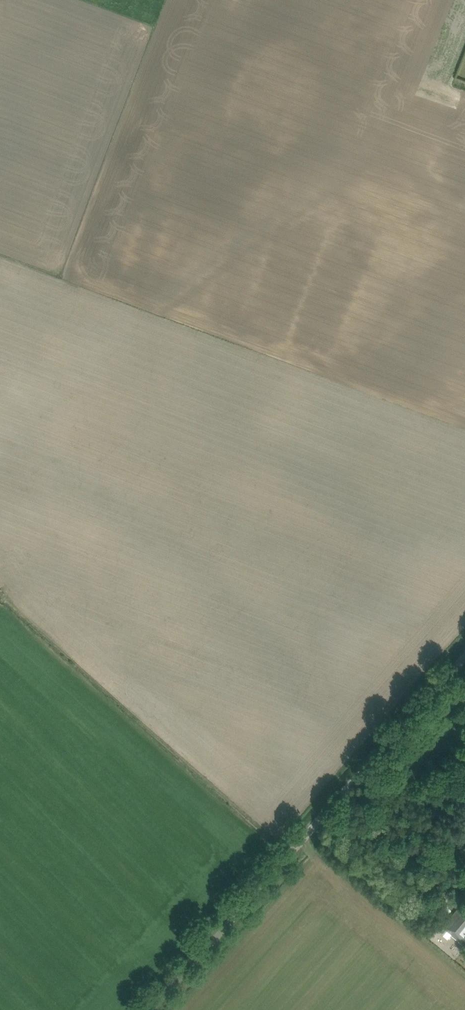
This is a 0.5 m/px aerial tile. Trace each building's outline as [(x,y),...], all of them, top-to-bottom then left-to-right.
[(461,905),(447,922),(439,932),(447,939),(452,934),(464,945),(464,908),(461,905)] [(228,909),(224,913),(231,919),(234,915),(228,909)]
